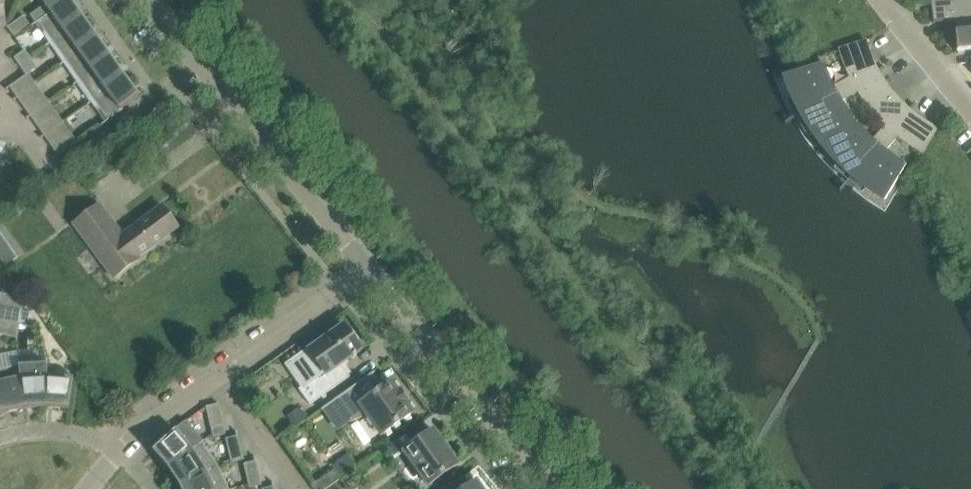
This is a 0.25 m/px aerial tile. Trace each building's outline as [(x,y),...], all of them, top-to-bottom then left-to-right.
[(45,5),(30,15),(35,23),(36,24),(38,22),(51,13),(50,11),(66,0),(41,0),(45,5)] [(38,22),(51,42),(65,32),(64,31),(83,18),(81,15),(73,4),(70,0),(66,0),(50,11),(51,13),(38,22)] [(955,32),(970,31),(970,0),(931,0),(933,24),(934,23),(934,22),(954,20),(955,32)] [(16,34),(32,25),(26,15),(10,25),(16,34)] [(65,32),(51,42),(65,61),(79,52),(78,50),(96,37),(95,35),(87,23),(83,18),(64,31),(65,32)] [(955,32),(957,53),(959,53),(958,52),(970,50),(970,31),(955,32)] [(78,50),(79,52),(65,61),(79,81),(93,72),(92,70),(110,57),(109,54),(101,43),(96,37),(78,50)] [(784,122),(785,123),(885,67),(884,66),(877,70),(873,63),(870,56),(867,48),(866,44),(865,41),(863,41),(863,42),(838,51),(840,58),(843,64),(845,71),(849,77),(833,86),(830,80),(828,75),(828,74),(826,69),(823,63),(786,76),(793,92),(802,112),(792,117),(784,122)] [(31,59),(25,50),(24,51),(14,58),(20,67),(31,59)] [(92,70),(93,72),(79,81),(93,100),(93,101),(107,91),(106,89),(124,76),(123,74),(114,62),(110,57),(92,70)] [(26,75),(37,68),(31,59),(20,67),(26,75)] [(885,68),(885,67),(785,123),(793,119),(803,114),(807,122),(809,125),(810,127),(812,131),(818,139),(824,147),(856,121),(848,111),(841,101),(857,92),(863,101),(869,110),(892,92),(888,87),(884,82),(881,77),(878,72),(885,68)] [(106,89),(107,91),(93,101),(107,120),(108,121),(123,110),(122,109),(121,110),(121,109),(139,96),(138,96),(137,94),(128,82),(124,76),(106,89)] [(839,189),(840,190),(914,104),(914,103),(908,109),(905,107),(900,101),(897,98),(892,92),(869,110),(876,118),(884,125),(872,139),(863,130),(856,121),(824,147),(828,152),(833,157),(837,161),(842,166),(847,170),(852,174),(845,183),(839,189)] [(32,115),(44,107),(44,106),(39,99),(27,108),(32,115)] [(915,105),(914,104),(840,190),(840,191),(846,184),(853,176),(886,199),(906,165),(900,161),(895,158),(890,154),(885,150),(897,137),(903,141),(908,145),(914,149),(921,153),(933,133),(934,130),(936,130),(936,129),(929,125),(922,120),(916,116),(910,111),(915,105)] [(46,135),(58,126),(52,117),(40,126),(46,135)] [(60,155),(73,146),(72,146),(66,137),(54,145),(60,155)] [(99,205),(73,224),(92,249),(98,245),(108,257),(101,262),(113,278),(139,258),(138,256),(178,227),(162,206),(122,236),(99,205)] [(0,233),(0,258),(6,266),(17,257),(0,233)] [(4,281),(2,291),(13,294),(15,283),(4,281)] [(22,312),(25,298),(0,293),(0,307),(22,312)] [(22,312),(0,307),(0,321),(19,325),(22,312)] [(16,338),(19,325),(0,321),(0,335),(16,338)] [(309,350),(291,363),(306,384),(298,389),(310,405),(350,377),(341,364),(361,350),(357,344),(359,340),(352,330),(348,330),(347,331),(343,325),(332,333),(329,332),(320,338),(319,342),(309,349),(308,350),(309,350)] [(47,363),(46,363),(25,365),(19,365),(25,408),(41,407),(46,407),(47,375),(47,376),(47,363)] [(4,413),(6,412),(19,409),(25,408),(19,365),(0,369),(0,398),(4,413)] [(47,375),(46,407),(48,407),(62,408),(69,409),(73,378),(71,377),(71,373),(67,370),(59,369),(53,371),(53,376),(47,376),(47,375)] [(374,372),(334,400),(335,401),(336,400),(346,414),(345,414),(350,422),(367,416),(381,436),(413,413),(406,403),(409,401),(407,398),(403,392),(401,390),(398,391),(391,381),(383,387),(373,374),(375,373),(374,372)] [(213,437),(225,434),(218,403),(217,403),(217,405),(207,407),(206,406),(205,406),(205,407),(206,408),(213,437)] [(299,409),(288,417),(294,425),(305,417),(299,409)] [(155,453),(168,468),(202,442),(202,441),(185,421),(177,427),(153,451),(155,453)] [(406,434),(396,441),(405,452),(428,485),(458,464),(449,453),(450,452),(442,441),(441,441),(433,430),(413,444),(406,434)] [(231,463),(243,460),(237,431),(236,432),(237,436),(226,438),(225,439),(231,463)] [(176,481),(179,486),(217,465),(202,442),(168,468),(169,470),(176,481)] [(350,456),(334,467),(342,478),(358,467),(350,456)] [(249,488),(262,485),(255,457),(254,457),(255,461),(244,463),(244,464),(249,488)] [(181,488),(229,488),(217,465),(179,486),(180,488),(181,488)] [(311,486),(313,488),(326,488),(340,479),(333,470),(311,486)] [(444,488),(485,488),(482,484),(478,483),(476,481),(468,487),(461,477),(444,488)]
